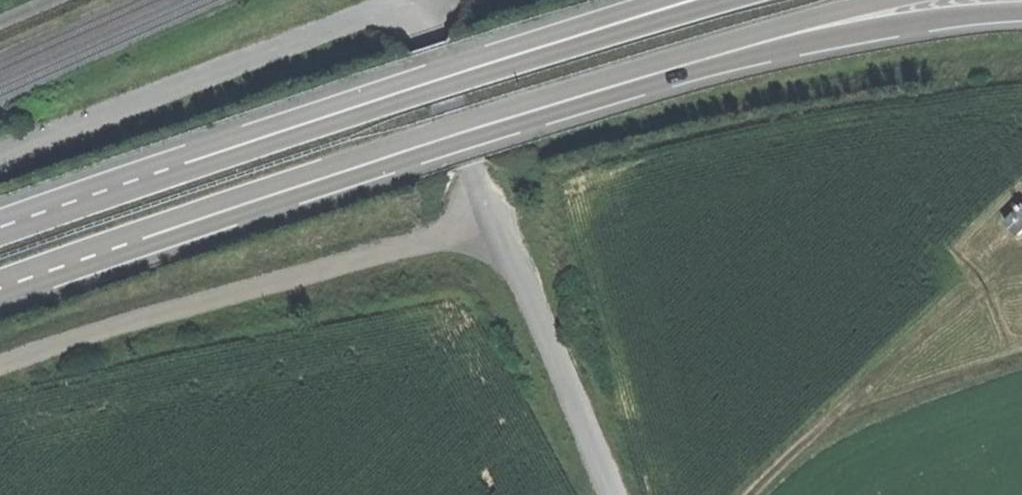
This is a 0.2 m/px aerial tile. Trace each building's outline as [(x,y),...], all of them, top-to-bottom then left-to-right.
[(1021,234),(1021,212),(1011,222),(1021,234)]
